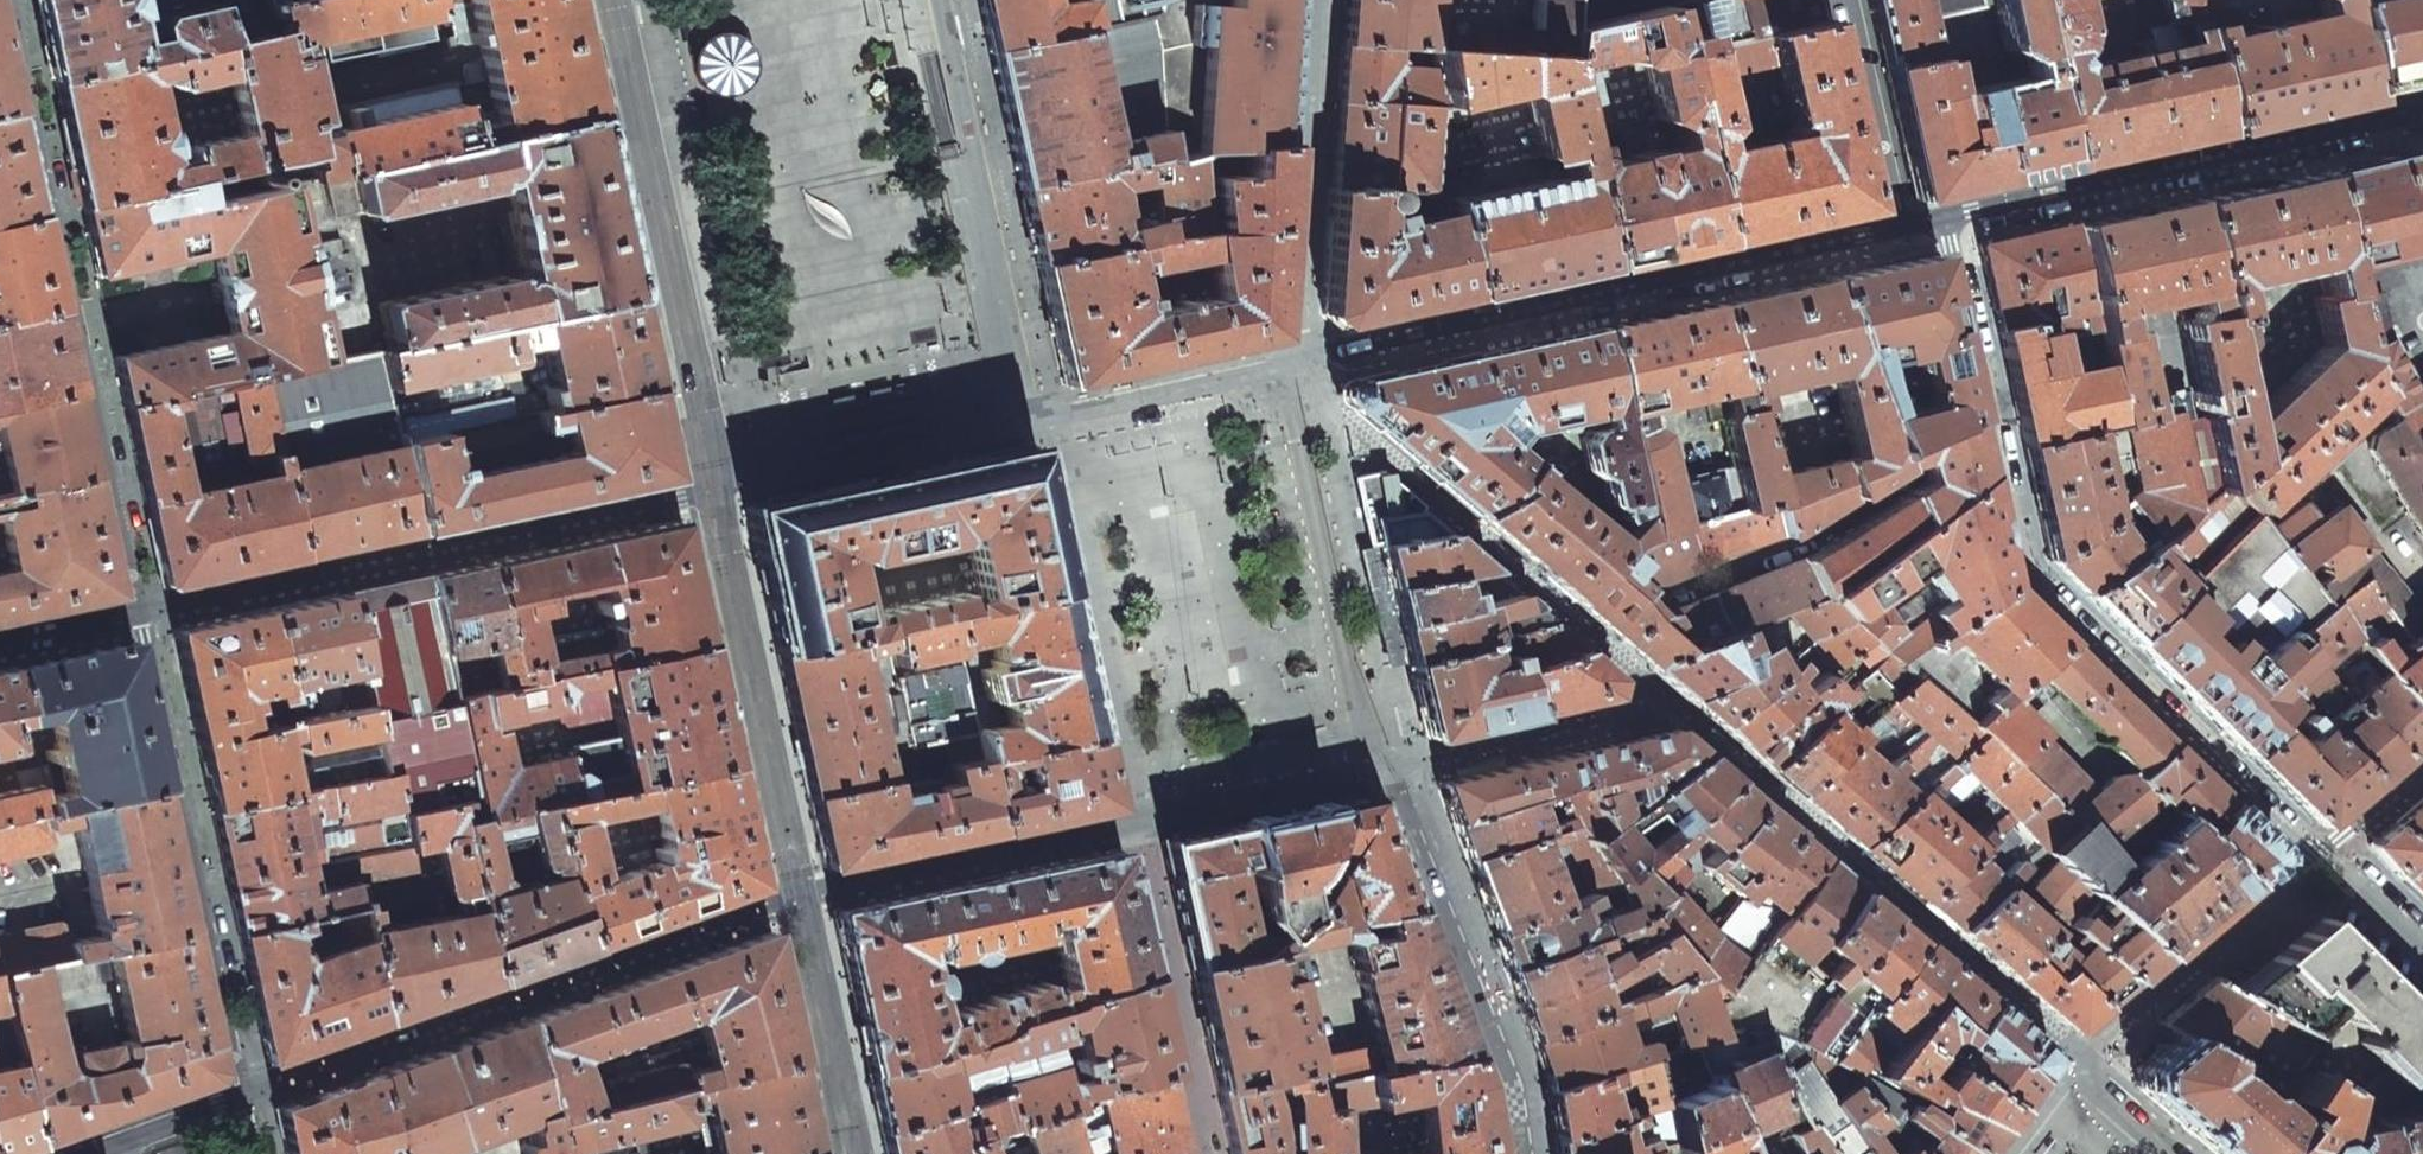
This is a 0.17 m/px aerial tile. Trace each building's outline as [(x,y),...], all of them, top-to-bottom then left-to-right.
[(41,27),(53,81),(224,43),(216,15),(223,14),(219,3),(160,16),(155,23),(158,38),(136,43),(130,15),(134,14),(132,0),(35,0),(41,27)] [(572,39),(563,0),(446,0),(456,43),(461,46),(476,43),(480,62),(465,66),(461,69),(465,83),(452,86),(452,82),(340,106),(341,107),(331,110),(334,120),(344,118),(345,126),(318,132),(318,134),(307,136),(305,124),(316,122),(305,66),(376,51),(376,53),(439,40),(435,18),(437,17),(436,11),(433,11),(431,0),(287,0),(241,10),(223,14),(216,15),(224,43),(53,81),(68,150),(80,205),(265,164),(275,185),(287,182),(321,175),(589,117),(572,39)] [(287,0),(239,0),(241,10),(287,0)] [(1194,154),(1198,0),(978,0),(979,5),(1004,122),(1015,170),(1018,184),(1194,154)] [(1194,154),(1248,149),(1287,145),(1290,94),(1296,2),(1296,0),(1198,0),(1194,154)] [(1563,30),(1565,0),(1456,0),(1455,5),(1428,3),(1428,0),(1343,0),(1343,11),(1340,42),(1426,47),(1556,55),(1562,56),(1563,30)] [(1692,2),(1699,36),(1701,46),(1761,34),(1824,21),(1820,0),(1699,0),(1692,2)] [(1883,67),(1928,56),(1915,0),(1868,0),(1883,67)] [(1883,67),(1890,98),(1904,162),(1903,162),(1910,193),(1911,193),(1913,200),(1916,199),(1917,200),(1991,184),(2066,168),(2029,0),(1993,0),(2004,50),(2018,60),(2028,58),(2031,76),(1947,94),(1939,58),(1929,60),(1928,56),(1883,67)] [(1931,18),(1984,6),(1983,0),(1927,0),(1931,18)] [(2066,168),(2150,149),(2225,133),(2194,0),(2163,0),(2168,24),(2142,29),(2146,41),(2133,44),(2135,55),(2069,69),(2066,54),(2073,42),(2076,29),(2070,0),(2029,0),(2066,168)] [(2362,79),(2343,0),(2318,0),(2321,13),(2217,37),(2214,23),(2223,21),(2229,12),(2227,0),(2194,0),(2225,133),(2301,115),(2367,100),(2362,79)] [(2362,79),(2422,66),(2422,0),(2343,0),(2362,79)] [(1671,53),(1701,46),(1699,36),(1671,41),(1665,8),(1563,30),(1562,56),(1556,55),(1602,268),(1659,255),(1716,243),(1671,53)] [(1837,73),(1837,74),(1824,21),(1761,34),(1701,46),(1671,53),(1716,243),(1792,227),(1796,226),(1865,211),(1867,210),(1867,207),(1848,123),(1837,73)] [(1426,196),(1429,141),(1434,141),(1435,132),(1430,132),(1432,107),(1440,106),(1426,47),(1340,42),(1334,120),(1327,224),(1323,284),(1321,315),(1334,326),(1400,312),(1469,297),(1446,203),(1426,196)] [(1556,55),(1426,47),(1440,106),(1515,89),(1524,94),(1537,155),(1538,156),(1537,157),(1540,158),(1547,157),(1551,177),(1515,186),(1446,203),(1469,297),(1537,282),(1602,268),(1556,55)] [(12,111),(0,54),(0,114),(12,111)] [(35,216),(23,161),(12,111),(0,114),(0,224),(35,216)] [(609,208),(589,117),(321,175),(331,216),(356,211),(357,215),(489,186),(487,180),(494,181),(501,178),(522,279),(516,277),(509,282),(508,275),(377,303),(387,348),(628,297),(609,208)] [(1474,128),(1442,137),(1445,171),(1481,162),(1474,128)] [(1210,179),(1215,226),(1205,226),(1206,234),(1203,234),(1035,264),(1047,322),(1060,379),(1061,380),(1062,385),(1068,384),(1068,385),(1238,348),(1275,339),(1280,265),(1285,192),(1288,148),(1287,148),(1287,145),(1248,149),(1247,175),(1210,179)] [(2343,264),(2422,246),(2422,148),(2403,153),(2318,171),(2343,264)] [(1194,154),(1018,184),(1033,255),(1035,264),(1203,234),(1197,181),(1194,154)] [(327,361),(312,298),(301,245),(287,182),(275,185),(265,164),(80,205),(95,276),(199,252),(214,321),(216,335),(112,357),(124,406),(260,375),(327,361)] [(2244,424),(2251,461),(2361,357),(2350,299),(2343,264),(2318,171),(2265,183),(2193,198),(2239,404),(2244,402),(2266,380),(2263,376),(2254,339),(2260,338),(2256,320),(2248,278),(2323,262),(2325,269),(2321,270),(2326,297),(2316,299),(2326,347),(2244,424)] [(2099,334),(2119,425),(2157,417),(2154,402),(2151,399),(2140,350),(2141,345),(2139,332),(2135,330),(2130,307),(2178,297),(2182,320),(2181,322),(2184,337),(2187,338),(2205,418),(2193,420),(2186,389),(2162,394),(2166,415),(2180,412),(2201,508),(2229,481),(2251,461),(2244,424),(2239,404),(2193,198),(2155,207),(2076,224),(2099,334)] [(56,308),(45,257),(35,216),(0,224),(0,320),(56,308)] [(1979,245),(1999,328),(2028,321),(2032,335),(2050,333),(2048,328),(2051,328),(2049,319),(2060,317),(2064,341),(2099,334),(2076,224),(2036,233),(1979,245)] [(702,233),(698,234),(703,257),(711,256),(706,232),(702,233)] [(642,245),(634,247),(635,253),(639,270),(647,268),(642,245)] [(1969,418),(1952,342),(1933,255),(1886,265),(1825,278),(1890,448),(1969,418)] [(1769,291),(1713,303),(1744,410),(1757,406),(1752,389),(1834,371),(1853,458),(1788,473),(1764,479),(1771,502),(1780,533),(1896,466),(1890,448),(1825,278),(1769,291)] [(713,284),(708,285),(714,308),(722,306),(717,283),(713,284)] [(2416,446),(2422,443),(2422,398),(2420,400),(2384,329),(2388,326),(2381,292),(2350,299),(2361,357),(2384,394),(2399,419),(2416,446)] [(653,296),(644,298),(646,305),(650,321),(658,319),(653,296)] [(385,387),(495,364),(509,361),(510,360),(521,356),(524,372),(523,372),(528,381),(539,388),(541,395),(549,392),(554,407),(647,387),(645,376),(628,297),(387,348),(377,350),(385,387)] [(1764,479),(1744,410),(1713,303),(1662,314),(1598,328),(1642,535),(1680,524),(1771,502),(1764,479)] [(0,320),(0,407),(74,391),(64,344),(56,308),(0,320)] [(2050,333),(2032,335),(2028,321),(1999,328),(2012,390),(2025,445),(2119,425),(2099,334),(2064,341),(2052,343),(2050,333)] [(1347,405),(1475,517),(1516,490),(1509,484),(1526,464),(1504,444),(1518,428),(1590,412),(1594,429),(1589,430),(1581,441),(1588,470),(1598,476),(1601,475),(1607,503),(1610,505),(1621,501),(1619,503),(1617,506),(1617,511),(1618,514),(1619,517),(1622,519),(1627,520),(1631,519),(1614,537),(1617,547),(1642,535),(1598,328),(1482,353),(1353,381),(1347,381),(1342,383),(1338,387),(1337,390),(1337,396),(1347,405)] [(397,440),(385,387),(377,350),(327,361),(260,375),(299,557),(358,544),(417,531),(397,440)] [(2229,481),(2259,511),(2311,462),(2313,465),(2334,445),(2332,443),(2384,394),(2361,357),(2251,461),(2229,481)] [(497,372),(495,364),(385,387),(397,440),(510,416),(500,372),(497,372)] [(299,557),(260,375),(124,406),(144,499),(162,584),(166,585),(233,571),(299,557)] [(886,395),(910,390),(908,382),(890,386),(885,387),(886,395)] [(544,504),(667,477),(656,428),(647,387),(554,407),(510,416),(397,440),(417,531),(544,504)] [(870,399),(868,390),(849,394),(843,395),(845,404),(870,399)] [(0,407),(0,443),(10,492),(92,474),(83,432),(74,391),(0,407)] [(2166,415),(2157,417),(2119,425),(2025,445),(2038,505),(2050,559),(2132,502),(2160,542),(2162,544),(2201,508),(2180,412),(2166,415)] [(1904,496),(1921,524),(1983,479),(1975,447),(1969,418),(1890,448),(1896,466),(1922,457),(1930,479),(1904,496)] [(2416,446),(2399,419),(2372,437),(2369,450),(2380,467),(2388,479),(2422,534),(2422,458),(2416,446)] [(917,428),(915,420),(900,422),(895,423),(897,432),(917,428)] [(877,436),(876,427),(858,430),(853,431),(855,440),(877,436)] [(10,492),(0,443),(0,494),(10,492)] [(1028,446),(894,475),(744,508),(776,652),(942,615),(1060,589),(1028,446)] [(1525,560),(1571,600),(1604,562),(1617,547),(1614,537),(1534,473),(1536,472),(1526,464),(1509,484),(1516,490),(1475,517),(1525,560)] [(2375,470),(2382,483),(2388,479),(2380,467),(2375,470)] [(1446,534),(1418,511),(1423,506),(1411,496),(1381,472),(1377,473),(1363,476),(1354,478),(1370,544),(1379,542),(1379,543),(1379,545),(1446,534)] [(118,596),(104,530),(92,474),(10,492),(0,494),(0,516),(11,569),(0,571),(0,621),(39,613),(118,596)] [(1921,524),(1822,596),(1848,620),(1870,640),(1890,657),(1896,663),(2006,583),(1994,530),(1983,479),(1921,524)] [(2110,619),(2133,641),(2187,585),(2166,565),(2174,557),(2194,578),(2259,511),(2229,481),(2201,508),(2162,544),(2160,542),(2085,594),(2110,619)] [(1802,559),(1822,596),(1921,524),(1904,496),(1802,559)] [(1771,502),(1680,524),(1697,569),(1710,563),(1707,558),(1780,533),(1771,502)] [(2085,594),(2160,542),(2132,502),(2050,559),(2068,577),(2085,594)] [(2422,664),(2422,614),(2385,566),(2383,568),(2369,548),(2369,547),(2339,506),(2319,521),(2305,502),(2270,527),(2328,607),(2332,603),(2366,578),(2406,641),(2422,664)] [(2281,725),(2295,717),(2301,711),(2295,704),(2279,688),(2311,657),(2294,637),(2328,607),(2270,527),(2259,511),(2194,578),(2187,585),(2133,641),(2194,702),(2248,755),(2276,728),(2281,725)] [(598,580),(602,599),(605,611),(606,620),(608,623),(608,627),(612,647),(539,662),(531,663),(535,677),(599,664),(702,642),(691,590),(676,522),(590,541),(598,580)] [(1610,634),(1644,663),(1726,631),(1710,594),(1670,612),(1643,619),(1635,609),(1628,600),(1635,593),(1643,587),(1697,569),(1680,524),(1642,535),(1617,547),(1604,562),(1571,600),(1605,629),(1610,634)] [(1463,574),(1487,570),(1467,553),(1446,534),(1379,545),(1389,587),(1463,574)] [(531,663),(539,662),(612,647),(608,627),(605,628),(547,638),(543,611),(544,610),(546,604),(544,592),(598,580),(590,541),(586,542),(485,563),(509,667),(531,663)] [(1760,619),(1789,608),(1822,596),(1802,559),(1710,594),(1726,631),(1738,627),(1760,619)] [(427,575),(452,695),(499,685),(535,677),(531,663),(509,667),(485,563),(464,567),(427,575)] [(1470,606),(1516,595),(1505,585),(1487,570),(1463,574),(1470,606)] [(1463,574),(1389,587),(1398,623),(1470,606),(1463,574)] [(360,673),(366,706),(381,773),(392,771),(401,811),(453,800),(458,819),(476,815),(452,695),(427,575),(393,583),(343,594),(360,673)] [(2366,578),(2332,603),(2356,636),(2385,673),(2422,720),(2422,664),(2406,641),(2366,578)] [(2006,583),(1896,663),(1918,678),(1963,716),(1973,726),(2066,642),(2033,610),(2006,583)] [(942,615),(978,758),(1091,734),(1070,637),(1060,589),(942,615)] [(283,688),(286,701),(297,699),(294,687),(360,673),(343,594),(311,601),(267,610),(283,688)] [(1470,606),(1398,623),(1405,658),(1407,664),(1550,624),(1531,607),(1516,595),(1470,606)] [(1789,608),(1812,642),(1848,620),(1822,596),(1789,608)] [(595,613),(605,611),(602,599),(593,601),(595,613)] [(2311,657),(2320,666),(2356,636),(2332,603),(2328,607),(2294,637),(2311,657)] [(192,727),(210,809),(309,789),(381,773),(366,706),(290,722),(290,721),(246,730),(244,721),(239,697),(283,688),(267,610),(172,631),(192,727)] [(942,615),(776,652),(792,724),(808,796),(884,779),(870,711),(878,710),(882,710),(890,750),(942,740),(947,765),(978,758),(942,615)] [(1738,627),(1744,643),(1758,638),(1763,629),(1760,619),(1738,627)] [(1809,676),(1816,683),(1825,675),(1844,661),(1870,640),(1848,620),(1812,642),(1825,658),(1810,671),(1809,676)] [(1550,624),(1407,664),(1423,734),(1423,735),(1426,736),(1479,724),(1527,713),(1513,672),(1581,651),(1550,624)] [(1667,683),(1687,700),(1723,682),(1748,671),(1748,653),(1744,643),(1738,627),(1726,631),(1644,663),(1667,683)] [(1765,646),(1780,671),(1791,661),(1793,658),(1781,638),(1765,646)] [(1844,661),(1860,684),(1890,657),(1870,640),(1844,661)] [(39,795),(43,812),(159,787),(142,709),(127,642),(126,641),(6,667),(18,720),(47,714),(57,762),(64,791),(39,795)] [(584,783),(586,793),(646,781),(729,765),(717,707),(702,642),(599,664),(602,678),(608,704),(615,736),(624,775),(584,783)] [(2047,701),(2092,744),(2101,734),(2140,771),(2158,756),(2169,745),(2114,689),(2066,642),(1973,726),(1980,733),(2042,792),(2066,815),(2092,792),(2020,720),(2054,688),(2057,691),(2047,701)] [(1704,715),(1715,724),(1780,671),(1765,646),(1748,653),(1748,671),(1723,682),(1687,700),(1704,715)] [(1581,651),(1513,672),(1527,713),(1570,704),(1608,696),(1613,678),(1581,651)] [(1784,784),(1795,793),(1856,734),(1849,725),(1844,730),(1834,719),(1863,691),(1882,711),(1891,702),(1918,678),(1896,663),(1890,657),(1860,684),(1844,699),(1767,768),(1784,784)] [(2373,782),(2377,786),(2396,769),(2407,761),(2343,691),(2320,666),(2311,657),(2279,688),(2295,704),(2304,695),(2308,699),(2313,695),(2333,716),(2319,729),(2373,782)] [(2407,761),(2422,748),(2422,720),(2385,673),(2379,678),(2365,659),(2342,677),(2350,686),(2343,691),(2407,761)] [(1738,744),(1739,744),(1784,708),(1800,696),(1786,679),(1798,668),(1791,661),(1780,671),(1715,724),(1736,742),(1738,744)] [(499,685),(508,719),(557,708),(563,687),(602,678),(599,664),(535,677),(499,685)] [(10,747),(4,723),(18,720),(6,667),(0,668),(0,749),(10,747)] [(1757,760),(1767,768),(1844,699),(1825,675),(1816,683),(1803,693),(1811,700),(1791,716),(1784,708),(1739,744),(1757,760)] [(563,687),(557,708),(568,706),(570,713),(608,704),(602,678),(563,687)] [(1813,808),(1859,848),(1980,733),(1973,726),(1963,716),(1918,678),(1891,702),(1925,734),(1882,769),(1857,747),(1866,738),(1859,732),(1856,734),(1795,793),(1813,808)] [(476,815),(481,814),(522,806),(551,801),(586,793),(584,783),(583,779),(569,770),(567,756),(508,769),(500,732),(487,735),(485,724),(508,719),(499,685),(452,695),(476,815)] [(239,697),(244,721),(286,712),(288,711),(286,701),(283,688),(239,697)] [(2248,755),(2319,824),(2351,799),(2373,782),(2319,729),(2301,711),(2295,717),(2311,733),(2296,749),(2289,743),(2294,738),(2281,725),(2276,728),(2248,755)] [(1617,741),(1568,752),(1574,777),(1602,829),(1702,755),(1672,729),(1617,741)] [(2012,819),(2042,792),(1980,733),(1859,848),(1892,877),(1921,901),(1972,855),(2006,825),(2012,819)] [(994,830),(1107,806),(1099,768),(1091,734),(978,758),(994,830)] [(583,779),(584,783),(624,775),(615,736),(574,745),(570,746),(566,752),(567,756),(569,770),(583,779)] [(2196,770),(2169,745),(2158,756),(2140,771),(2138,772),(2159,794),(2184,820),(2200,835),(2228,801),(2196,770)] [(16,788),(13,771),(15,771),(10,747),(0,749),(0,792),(16,788)] [(1499,767),(1436,782),(1450,820),(1574,777),(1568,752),(1499,767)] [(1702,755),(1602,829),(1586,839),(1616,879),(1617,879),(1634,864),(1729,778),(1713,765),(1702,755)] [(911,848),(994,830),(978,758),(947,765),(947,768),(942,769),(944,779),(949,779),(950,781),(932,785),(931,780),(930,779),(928,779),(910,782),(907,784),(908,790),(888,795),(884,779),(808,796),(823,867),(911,848)] [(13,771),(16,788),(36,784),(39,795),(64,791),(57,762),(15,771),(13,771)] [(742,825),(729,765),(646,781),(586,793),(551,801),(588,946),(675,914),(755,885),(742,825)] [(312,806),(317,830),(401,811),(392,771),(381,773),(309,789),(312,806)] [(2043,849),(2161,955),(2206,917),(2248,883),(2222,859),(2223,857),(2200,835),(2184,820),(2145,853),(2140,843),(2172,816),(2154,799),(2159,794),(2138,772),(2073,822),(2043,849)] [(2073,822),(2138,772),(2111,776),(2092,792),(2066,815),(2073,822)] [(1574,777),(1450,820),(1458,841),(1464,858),(1572,821),(1586,839),(1602,829),(1574,777)] [(1729,778),(1634,864),(1666,896),(1758,803),(1741,789),(1729,778)] [(42,813),(43,812),(39,795),(36,784),(16,788),(0,792),(0,821),(42,813)] [(68,942),(71,958),(109,950),(191,932),(174,855),(159,787),(43,812),(42,813),(45,826),(73,820),(98,936),(68,942)] [(225,877),(237,933),(300,919),(338,911),(360,907),(357,895),(310,905),(290,810),(312,806),(309,789),(210,809),(225,877)] [(2037,844),(2043,849),(2073,822),(2066,815),(2042,792),(2012,819),(2037,844)] [(1397,859),(1372,795),(1329,805),(1321,830),(1308,862),(1318,866),(1313,876),(1308,882),(1304,887),(1305,892),(1312,897),(1311,897),(1317,902),(1333,870),(1348,926),(1349,927),(1350,927),(1350,928),(1351,928),(1352,929),(1353,930),(1353,931),(1354,933),(1355,935),(1355,937),(1355,938),(1385,934),(1379,915),(1416,910),(1403,878),(1397,859)] [(2419,801),(2391,825),(2422,851),(2422,798),(2419,801)] [(456,899),(456,912),(477,908),(462,838),(458,819),(453,800),(401,811),(409,849),(436,844),(446,893),(456,899)] [(477,908),(493,981),(544,962),(588,946),(551,801),(522,806),(531,840),(537,866),(540,867),(545,866),(548,877),(527,883),(497,890),(482,894),(479,883),(493,879),(494,876),(488,847),(481,814),(476,815),(458,819),(462,838),(477,908)] [(2242,815),(2228,801),(2200,835),(2223,857),(2222,859),(2248,883),(2275,860),(2277,857),(2277,851),(2277,849),(2242,815)] [(1711,936),(1678,900),(1707,872),(1740,899),(1792,832),(1773,816),(1758,803),(1666,896),(1643,914),(1659,933),(1690,966),(1711,936)] [(637,807),(644,839),(658,835),(650,804),(637,807)] [(1276,936),(1317,902),(1311,897),(1299,901),(1293,885),(1300,877),(1308,882),(1313,876),(1318,866),(1308,862),(1321,830),(1329,805),(1251,821),(1239,824),(1247,856),(1259,915),(1274,934),(1276,936)] [(290,810),(310,905),(357,895),(412,884),(417,883),(409,849),(401,811),(317,830),(312,806),(290,810)] [(481,814),(488,847),(499,844),(499,846),(531,840),(522,806),(481,814)] [(42,850),(48,840),(45,826),(42,813),(0,821),(0,859),(42,850)] [(2016,841),(1998,857),(1991,856),(1981,864),(1994,877),(2013,860),(2014,861),(2028,851),(2028,852),(2037,844),(2012,819),(2006,825),(2016,835),(2016,841)] [(1478,896),(1491,931),(1561,904),(1589,892),(1616,879),(1586,839),(1572,821),(1464,858),(1478,896)] [(1252,952),(1262,944),(1258,934),(1242,937),(1239,919),(1259,915),(1247,856),(1239,824),(1225,827),(1161,841),(1168,876),(1181,934),(1188,968),(1252,952)] [(1998,857),(2016,841),(2016,835),(2006,825),(1972,855),(1981,864),(1991,856),(1998,857)] [(2391,825),(2369,844),(2397,875),(2415,892),(2422,899),(2422,851),(2391,825)] [(1740,899),(1711,936),(1690,966),(1697,974),(1694,975),(1707,1008),(1722,996),(1825,860),(1807,845),(1792,832),(1740,899)] [(621,863),(624,872),(662,859),(662,853),(653,855),(652,852),(646,848),(625,855),(621,863)] [(2161,955),(2043,849),(2025,866),(2011,878),(2032,896),(2044,905),(2062,920),(2084,939),(2131,979),(2148,965),(2161,955)] [(1002,1018),(1045,1007),(1046,1009),(1065,1003),(1064,1001),(1144,977),(1131,916),(1117,853),(1115,850),(948,886),(832,911),(867,1072),(983,1034),(1002,1018)] [(600,873),(602,879),(608,877),(601,853),(593,856),(598,874),(600,873)] [(1941,918),(1954,929),(2011,878),(2025,866),(2020,861),(2016,864),(2014,861),(2013,860),(1994,877),(1981,864),(1972,855),(1921,901),(1941,918)] [(1825,860),(1722,996),(1740,1015),(1745,1033),(1759,1031),(1771,1033),(1795,1042),(1837,985),(1826,977),(1805,962),(1820,942),(1861,891),(1844,876),(1825,860)] [(1561,904),(1491,931),(1498,950),(1505,968),(1643,914),(1666,896),(1634,864),(1617,879),(1616,879),(1589,892),(1561,904)] [(526,880),(527,883),(548,877),(545,866),(540,867),(537,866),(530,867),(528,877),(529,880),(526,880)] [(1287,1090),(1311,1086),(1305,1060),(1280,947),(1334,936),(1347,940),(1348,926),(1333,870),(1317,902),(1276,936),(1274,934),(1262,944),(1252,952),(1188,968),(1203,1033),(1216,1091),(1264,1080),(1274,1078),(1277,1093),(1287,1090)] [(479,883),(482,894),(497,890),(494,876),(493,879),(479,883)] [(2011,878),(1954,929),(1983,954),(2006,973),(2062,920),(2044,905),(2033,915),(2022,906),(2032,896),(2011,878)] [(360,907),(360,909),(368,906),(375,905),(376,910),(416,902),(412,884),(357,895),(360,907)] [(1837,985),(1891,917),(1878,906),(1861,891),(1820,942),(1839,957),(1826,977),(1837,985)] [(442,894),(444,915),(456,912),(456,899),(446,893),(442,894)] [(360,909),(364,931),(373,929),(368,906),(360,909)] [(339,916),(349,943),(366,938),(364,931),(360,909),(360,907),(338,911),(339,916)] [(366,938),(384,1020),(440,1000),(493,981),(477,908),(456,912),(444,915),(373,929),(364,931),(366,938)] [(1395,1068),(1470,1056),(1460,1029),(1439,974),(1416,910),(1379,915),(1385,934),(1355,938),(1355,937),(1355,935),(1354,933),(1353,931),(1353,930),(1352,929),(1351,928),(1350,928),(1350,927),(1349,927),(1348,926),(1347,940),(1376,1060),(1371,1061),(1363,1063),(1366,1074),(1395,1068)] [(300,919),(303,930),(339,916),(338,911),(300,919)] [(1517,1001),(1588,974),(1659,933),(1643,914),(1505,968),(1512,987),(1517,1001)] [(2352,949),(2318,916),(2230,990),(2318,1044),(2299,1064),(2308,1070),(2369,1107),(2374,1102),(2395,1081),(2400,1076),(2422,1052),(2422,1018),(2413,1009),(2352,949)] [(1831,1060),(1920,942),(1903,927),(1891,917),(1837,985),(1795,1042),(1806,1047),(1816,1052),(1831,1060)] [(264,1055),(266,1062),(384,1020),(366,938),(349,943),(301,961),(291,934),(303,930),(300,919),(237,933),(253,1003),(264,1055)] [(2062,920),(2006,973),(2041,1004),(2071,1030),(2087,1017),(2103,1003),(2087,989),(2060,966),(2084,939),(2062,920)] [(0,972),(42,964),(71,958),(68,942),(66,928),(57,922),(0,935),(0,972)] [(682,1076),(684,1085),(793,1060),(778,990),(765,931),(678,962),(691,1013),(698,1037),(706,1070),(682,1076)] [(201,980),(191,932),(109,950),(115,976),(129,1041),(130,1041),(120,1042),(119,1053),(130,1053),(130,1054),(127,1062),(124,1066),(120,1068),(214,1043),(201,980)] [(1530,1038),(1694,975),(1697,974),(1690,966),(1659,933),(1588,974),(1517,1001),(1526,1025),(1530,1038)] [(2131,979),(2084,939),(2060,966),(2087,989),(2103,1003),(2120,989),(2131,979)] [(1920,942),(1831,1060),(1845,1068),(1855,1075),(1869,1080),(1875,1072),(1904,1034),(2012,1107),(2046,1063),(2047,1060),(2048,1054),(2045,1050),(1988,1001),(1920,942)] [(543,1112),(545,1118),(588,1108),(585,1098),(572,1055),(583,1051),(589,1049),(676,1017),(691,1013),(678,962),(605,989),(522,1018),(543,1112)] [(21,1065),(38,1145),(132,1111),(216,1080),(220,1072),(214,1043),(120,1068),(115,1043),(77,1051),(83,1078),(73,1075),(67,1071),(65,1068),(61,1060),(42,964),(0,972),(9,1010),(21,1065)] [(9,1010),(0,972),(0,1012),(9,1010)] [(1694,975),(1530,1038),(1539,1062),(1544,1074),(1545,1085),(1652,1054),(1662,1051),(1695,1042),(1718,1036),(1707,1008),(1694,975)] [(2230,990),(2210,976),(2186,996),(2156,1021),(2175,1032),(2289,1098),(2308,1070),(2299,1064),(2318,1044),(2230,990)] [(1065,1003),(1046,1009),(1045,1007),(1002,1018),(983,1034),(867,1072),(872,1094),(873,1101),(874,1105),(880,1131),(1003,1091),(1015,1125),(1016,1128),(1022,1126),(1064,1113),(1076,1109),(1070,1093),(1165,1072),(1155,1025),(1144,977),(1064,1001),(1065,1003)] [(1707,1008),(1718,1036),(1720,1035),(1745,1033),(1740,1015),(1722,996),(1707,1008)] [(386,1153),(429,1153),(468,1140),(529,1117),(543,1112),(522,1018),(448,1045),(370,1073),(386,1153)] [(1710,1082),(1729,1136),(1783,1114),(1771,1084),(1780,1080),(1773,1066),(1767,1048),(1771,1033),(1759,1031),(1745,1033),(1720,1035),(1718,1036),(1695,1042),(1710,1082)] [(2175,1032),(2136,1067),(2135,1086),(2215,1153),(2257,1153),(2299,1103),(2289,1098),(2175,1032)] [(1836,1110),(1802,1059),(1806,1047),(1795,1042),(1771,1033),(1767,1048),(1773,1066),(1780,1080),(1805,1126),(1806,1127),(1812,1125),(1821,1135),(1832,1153),(1868,1153),(1836,1110)] [(2012,1107),(1904,1034),(1875,1072),(1921,1100),(1923,1095),(1939,1103),(1940,1100),(1997,1127),(1999,1124),(2005,1117),(2012,1107)] [(596,1066),(600,1080),(678,1062),(682,1076),(706,1070),(698,1037),(693,1039),(596,1066)] [(1316,1084),(1366,1074),(1363,1063),(1371,1061),(1367,1045),(1310,1058),(1316,1084)] [(1868,1153),(1914,1153),(1904,1146),(1892,1130),(1885,1121),(1839,1074),(1845,1068),(1831,1060),(1816,1052),(1806,1047),(1802,1059),(1836,1110),(1868,1153)] [(572,1055),(585,1098),(596,1094),(592,1079),(583,1051),(572,1055)] [(1729,1136),(1710,1082),(1681,1094),(1662,1051),(1652,1054),(1657,1077),(1662,1103),(1671,1141),(1674,1153),(1737,1153),(1729,1136)] [(2400,1076),(2422,1099),(2422,1052),(2400,1076)] [(1652,1054),(1545,1085),(1550,1118),(1554,1139),(1662,1103),(1657,1077),(1652,1054)] [(1485,1120),(1479,1081),(1470,1056),(1395,1068),(1366,1074),(1316,1084),(1311,1086),(1287,1090),(1290,1098),(1291,1121),(1286,1121),(1287,1142),(1292,1142),(1292,1153),(1341,1153),(1338,1107),(1370,1102),(1372,1107),(1412,1098),(1418,1151),(1388,1153),(1490,1153),(1485,1120)] [(813,1148),(793,1060),(684,1085),(681,1086),(684,1101),(704,1096),(716,1153),(711,1153),(814,1153),(813,1148)] [(599,1083),(605,1104),(681,1086),(684,1085),(682,1076),(678,1062),(600,1080),(599,1083)] [(16,1153),(38,1145),(21,1065),(0,1069),(0,1153),(13,1153),(16,1153)] [(1839,1074),(1885,1121),(1892,1130),(1907,1110),(1929,1125),(1976,1153),(1992,1133),(1997,1127),(1940,1100),(1939,1103),(1923,1095),(1921,1100),(1875,1072),(1869,1080),(1855,1075),(1845,1068),(1839,1074)] [(2257,1153),(2412,1153),(2402,1113),(2372,1119),(2370,1120),(2370,1121),(2367,1122),(2368,1123),(2337,1129),(2328,1141),(2323,1137),(2334,1091),(2359,1112),(2375,1109),(2374,1102),(2369,1107),(2308,1070),(2289,1098),(2299,1103),(2257,1153)] [(1070,1093),(1076,1109),(1064,1113),(1078,1153),(1182,1153),(1173,1113),(1165,1072),(1070,1093)] [(370,1073),(310,1095),(276,1107),(275,1109),(285,1153),(386,1153),(370,1073)] [(1292,1142),(1287,1142),(1286,1121),(1291,1121),(1290,1098),(1287,1090),(1277,1093),(1267,1094),(1264,1080),(1216,1091),(1229,1153),(1292,1153),(1292,1142)] [(2375,1109),(2379,1108),(2396,1092),(2398,1084),(2395,1081),(2374,1102),(2375,1109)] [(545,1118),(552,1150),(624,1133),(637,1130),(678,1121),(678,1119),(684,1101),(681,1086),(605,1104),(588,1108),(545,1118)] [(1008,1153),(1000,1130),(1015,1125),(1003,1091),(880,1131),(885,1153),(1005,1153),(1008,1153)] [(705,1153),(711,1153),(716,1153),(704,1096),(684,1101),(678,1119),(697,1115),(705,1153)] [(1554,1139),(1556,1153),(1630,1153),(1653,1147),(1671,1141),(1662,1103),(1554,1139)] [(2412,1153),(2422,1153),(2422,1108),(2422,1107),(2421,1107),(2420,1106),(2409,1108),(2410,1111),(2402,1113),(2412,1153)] [(1929,1125),(1907,1110),(1892,1130),(1904,1146),(1914,1153),(1975,1153),(1976,1153),(1929,1125)] [(552,1150),(545,1118),(543,1112),(529,1117),(530,1121),(526,1126),(529,1141),(525,1143),(522,1144),(519,1148),(521,1153),(553,1153),(552,1150)] [(1064,1113),(1022,1126),(1031,1153),(1078,1153),(1064,1113)] [(1821,1135),(1812,1125),(1806,1127),(1805,1126),(1791,1133),(1792,1135),(1800,1153),(1832,1153),(1821,1135)] [(629,1153),(643,1153),(637,1130),(624,1133),(629,1153)] [(553,1153),(629,1153),(624,1133),(552,1150),(553,1153)] [(1792,1135),(1780,1140),(1787,1153),(1800,1153),(1792,1135)] [(468,1140),(429,1153),(473,1153),(468,1140)]
